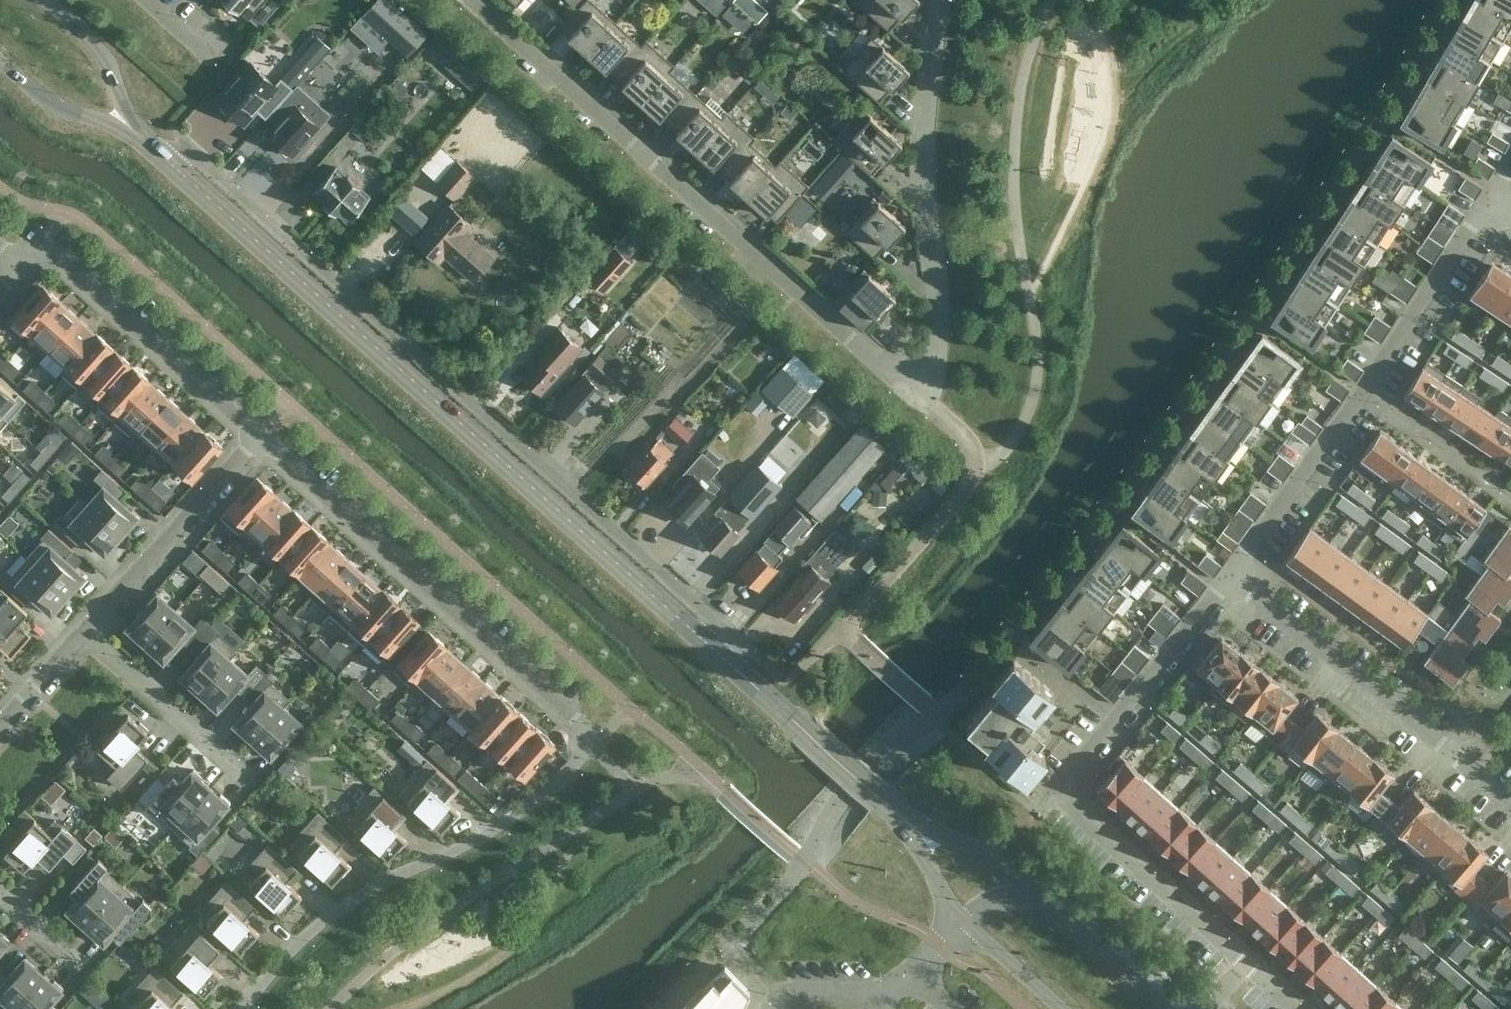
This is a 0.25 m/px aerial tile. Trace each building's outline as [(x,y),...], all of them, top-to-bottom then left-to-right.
[(239,12),(240,10),(249,18),(265,0),(226,0),(239,12)] [(363,14),(408,54),(427,33),(390,0),(376,0),(363,14)] [(615,21),(592,0),(584,0),(560,27),(569,35),(568,36),(586,53),(615,21)] [(718,12),(729,0),(705,0),(718,12)] [(858,3),(889,30),(901,17),(902,18),(918,0),(860,0),(858,3)] [(1483,0),(1465,0),(1457,13),(1503,39),(1510,25),(1510,16),(1483,0)] [(1510,16),(1510,0),(1483,0),(1510,16)] [(1503,39),(1457,13),(1445,33),(1491,60),(1503,39)] [(615,76),(647,39),(646,39),(641,44),(615,21),(586,53),(606,70),(607,69),(615,76)] [(1491,60),(1445,33),(1433,54),(1479,81),(1491,60)] [(318,36),(294,63),(306,74),(331,47),(318,36)] [(428,47),(474,89),(484,78),(438,36),(428,47)] [(872,36),(842,69),(878,101),(891,88),(892,89),(909,69),(872,36)] [(640,101),(674,64),(647,39),(615,76),(623,83),(622,84),(640,101)] [(1479,81),(1433,54),(1421,75),(1466,101),(1479,81)] [(251,62),(218,100),(243,122),(256,108),(266,118),(293,88),(281,77),(276,84),(251,62)] [(669,124),(696,93),(670,70),(675,65),(674,64),(640,101),(659,118),(660,117),(669,124)] [(1466,101),(1421,75),(1409,95),(1454,122),(1466,101)] [(774,98),(779,91),(760,79),(755,86),(774,98)] [(293,155),(329,114),(297,85),(290,92),(272,113),(281,121),(269,134),(282,145),(284,143),(291,150),(289,151),(293,155)] [(694,149),(728,112),(711,97),(706,102),(696,93),(669,124),(677,131),(676,133),(694,149)] [(1454,122),(1409,95),(1396,117),(1442,143),(1454,122)] [(884,162),(902,143),(864,108),(834,141),(871,174),(883,161),(884,162)] [(723,172),(755,136),(728,112),(694,149),(713,166),(714,165),(723,172)] [(1387,132),(1373,153),(1417,182),(1431,161),(1387,132)] [(1492,132),(1487,141),(1505,151),(1510,142),(1492,132)] [(748,198),(782,161),(780,159),(776,165),(751,142),(756,137),(755,136),(723,172),(730,179),(729,181),(748,198)] [(423,165),(438,178),(456,156),(441,143),(423,165)] [(1417,182),(1373,153),(1360,173),(1404,202),(1417,182)] [(1496,167),(1478,156),(1470,169),(1488,180),(1492,173),(1496,167)] [(455,198),(475,176),(457,160),(438,183),(455,198)] [(809,185),(782,161),(748,198),(767,214),(768,213),(777,221),(809,185)] [(336,166),(314,191),(325,201),(324,202),(336,213),(337,212),(348,222),(371,196),(359,186),(361,185),(349,174),(348,176),(336,166)] [(1404,202),(1360,173),(1347,193),(1391,222),(1404,202)] [(1476,199),(1484,187),(1466,176),(1458,188),(1476,199)] [(417,232),(431,214),(404,191),(389,208),(417,232)] [(1391,222),(1347,193),(1333,213),(1377,242),(1391,222)] [(888,245),(905,225),(874,196),(844,229),(874,257),(886,244),(888,245)] [(474,280),(494,257),(465,231),(472,224),(449,203),(415,241),(439,262),(445,255),(474,280)] [(1466,214),(1448,203),(1443,212),(1460,223),(1466,214)] [(1377,242),(1333,213),(1320,233),(1364,262),(1377,242)] [(627,233),(587,277),(603,292),(631,261),(622,253),(634,239),(627,233)] [(1364,262),(1320,233),(1307,253),(1351,282),(1364,262)] [(1428,234),(1422,243),(1439,254),(1445,246),(1428,234)] [(1439,254),(1422,243),(1417,251),(1434,263),(1439,254)] [(1351,282),(1307,253),(1294,273),(1338,302),(1351,282)] [(1510,277),(1510,273),(1492,261),(1469,295),(1490,309),(1510,277)] [(864,268),(834,302),(865,329),(877,316),(878,317),(896,297),(864,268)] [(1338,302),(1294,273),(1281,293),(1325,322),(1338,302)] [(1401,274),(1396,283),(1413,294),(1419,286),(1401,274)] [(1510,321),(1510,277),(1490,309),(1510,322),(1510,321)] [(1413,294),(1396,283),(1390,292),(1407,303),(1413,294)] [(43,285),(42,284),(21,308),(13,317),(31,333),(61,300),(51,292),(49,294),(42,287),(43,285)] [(1325,322),(1281,293),(1265,318),(1285,332),(1288,328),(1311,343),(1325,322)] [(61,301),(61,300),(31,333),(49,349),(79,316),(69,308),(67,310),(60,303),(61,301)] [(1375,315),(1370,323),(1387,335),(1392,326),(1375,315)] [(88,325),(79,316),(49,349),(67,364),(60,372),(61,372),(97,332),(96,332),(94,334),(87,327),(88,325)] [(615,353),(634,332),(622,321),(603,342),(607,345),(582,372),(585,375),(557,406),(575,422),(619,372),(617,370),(625,361),(615,353)] [(1387,335),(1370,323),(1364,332),(1381,343),(1387,335)] [(541,392),(582,347),(558,325),(535,349),(542,355),(523,376),(541,392)] [(1279,340),(1260,326),(1242,350),(1285,381),(1299,361),(1277,344),(1279,340)] [(1466,347),(1472,338),(1457,329),(1452,338),(1466,347)] [(107,341),(97,332),(61,372),(79,388),(113,350),(105,343),(107,341)] [(1486,348),(1472,338),(1466,347),(1480,356),(1486,348)] [(1454,359),(1460,352),(1449,344),(1443,352),(1454,359)] [(121,358),(113,350),(79,388),(79,389),(86,382),(103,396),(96,403),(97,404),(132,365),(122,356),(121,358)] [(1285,381),(1242,350),(1228,369),(1270,400),(1285,381)] [(9,359),(0,351),(0,368),(9,359)] [(1471,359),(1460,352),(1454,359),(1466,367),(1471,359)] [(1505,373),(1510,364),(1496,355),(1491,364),(1505,373)] [(1347,358),(1339,370),(1356,382),(1359,378),(1364,370),(1347,358)] [(19,368),(9,359),(0,368),(11,378),(19,368)] [(1426,361),(1404,395),(1423,408),(1445,373),(1426,361)] [(133,365),(132,365),(97,404),(115,420),(150,380),(140,372),(139,374),(131,367),(133,365)] [(783,366),(764,387),(794,414),(813,393),(783,366)] [(1490,383),(1495,375),(1484,368),(1479,376),(1490,383)] [(1270,400),(1228,369),(1214,388),(1256,419),(1257,418),(1267,425),(1280,407),(1270,400)] [(1463,385),(1445,373),(1423,408),(1440,419),(1459,391),(1463,385)] [(1501,390),(1507,382),(1495,375),(1490,383),(1501,390)] [(1326,389),(1342,401),(1349,392),(1351,389),(1334,377),(1326,389)] [(151,381),(150,380),(115,420),(133,436),(168,396),(158,388),(156,389),(149,383),(151,381)] [(44,391),(34,381),(25,391),(36,400),(44,391)] [(2,413),(16,397),(0,383),(0,412),(2,413)] [(1463,385),(1459,391),(1440,419),(1458,431),(1477,403),(1478,403),(1482,397),(1463,385)] [(1256,419),(1214,388),(1200,408),(1242,439),(1243,438),(1251,444),(1264,425),(1256,419)] [(842,412),(849,403),(833,389),(826,397),(842,412)] [(55,400),(44,391),(36,400),(46,409),(55,400)] [(806,409),(815,417),(823,409),(839,423),(845,416),(821,393),(806,409)] [(178,405),(168,396),(133,436),(139,430),(157,445),(186,412),(185,412),(184,414),(176,407),(178,405)] [(1478,403),(1477,403),(1458,431),(1477,443),(1495,415),(1478,403)] [(1242,439),(1200,408),(1186,427),(1228,458),(1242,439)] [(1495,415),(1477,443),(1495,455),(1510,430),(1510,416),(1499,409),(1495,415)] [(0,412),(0,430),(9,420),(2,413),(0,412)] [(196,421),(186,412),(157,445),(175,461),(204,428),(203,428),(201,430),(194,423),(196,421)] [(80,423),(70,413),(61,423),(72,432),(80,423)] [(1307,414),(1301,422),(1318,434),(1324,426),(1307,414)] [(693,433),(675,417),(665,428),(682,445),(693,433)] [(1318,434),(1301,422),(1294,432),(1310,445),(1318,434)] [(91,432),(80,423),(72,432),(82,441),(91,432)] [(884,446),(860,425),(797,496),(821,518),(884,446)] [(1228,458),(1186,427),(1171,447),(1214,478),(1228,458)] [(214,437),(204,428),(175,461),(193,478),(222,445),(221,444),(219,446),(212,439),(214,437)] [(1356,463),(1374,477),(1398,443),(1380,430),(1356,463)] [(1495,455),(1510,466),(1510,430),(1495,455)] [(50,441),(42,450),(49,456),(57,447),(50,441)] [(663,459),(671,450),(660,441),(652,449),(648,446),(629,468),(636,475),(635,478),(640,482),(643,481),(646,484),(667,462),(663,459)] [(1398,443),(1374,477),(1375,478),(1379,472),(1395,484),(1415,456),(1398,443)] [(116,455),(105,445),(97,455),(107,464),(116,455)] [(873,485),(881,493),(909,463),(930,482),(938,474),(909,447),(873,485)] [(1214,478),(1171,447),(1157,466),(1200,497),(1214,478)] [(40,467),(49,456),(42,450),(33,461),(40,467)] [(666,505),(686,523),(719,486),(710,477),(720,466),(702,450),(672,484),(679,490),(666,505)] [(1279,453),(1273,461),(1289,473),(1295,465),(1279,453)] [(126,464),(116,455),(107,464),(118,474),(126,464)] [(1415,456),(1395,484),(1412,496),(1408,501),(1409,502),(1433,469),(1415,456)] [(1289,473),(1273,461),(1267,469),(1283,482),(1289,473)] [(753,517),(781,485),(757,464),(715,512),(720,517),(702,537),(720,553),(739,532),(737,531),(751,515),(753,517)] [(1200,497),(1157,466),(1143,485),(1186,516),(1200,497)] [(129,493),(102,468),(94,477),(104,486),(88,503),(81,497),(80,498),(122,535),(130,525),(132,527),(140,517),(119,498),(125,491),(128,494),(129,493)] [(1433,469),(1409,502),(1426,515),(1450,482),(1433,469)] [(22,473),(14,482),(21,488),(28,479),(22,473)] [(276,493),(257,476),(221,516),(240,533),(247,526),(276,493)] [(143,496),(152,487),(141,477),(133,487),(143,496)] [(11,499),(21,488),(14,482),(4,493),(11,499)] [(1450,482),(1426,515),(1443,528),(1468,494),(1450,482)] [(1358,499),(1364,491),(1353,484),(1347,491),(1358,499)] [(1186,516),(1143,485),(1129,505),(1171,536),(1186,516)] [(165,498),(152,487),(143,496),(156,508),(165,498)] [(1374,499),(1364,491),(1358,499),(1369,507),(1374,499)] [(1250,492),(1245,500),(1261,512),(1267,504),(1250,492)] [(276,493),(247,526),(264,541),(294,509),(284,500),(282,502),(274,495),(276,493)] [(1468,494),(1443,528),(1462,541),(1471,529),(1486,508),(1468,494)] [(1350,514),(1356,506),(1342,496),(1336,504),(1350,514)] [(122,535),(80,498),(65,515),(62,513),(54,522),(81,547),(82,546),(79,543),(86,535),(107,555),(115,545),(114,544),(122,535)] [(1261,512),(1245,500),(1238,508),(1255,520),(1261,512)] [(789,542),(810,518),(795,505),(777,525),(775,524),(773,526),(775,528),(774,529),(764,541),(765,542),(739,570),(759,588),(777,568),(775,566),(783,557),(778,553),(788,542),(789,542)] [(1364,524),(1370,516),(1356,506),(1350,514),(1364,524)] [(303,517),(294,509),(264,541),(282,557),(310,527),(301,519),(303,517)] [(1393,525),(1398,517),(1388,509),(1382,517),(1393,525)] [(1410,525),(1398,517),(1393,525),(1404,533),(1410,525)] [(1117,520),(1102,539),(1143,572),(1159,553),(1117,520)] [(1389,542),(1395,534),(1381,524),(1375,532),(1389,542)] [(1488,561),(1489,560),(1510,576),(1510,526),(1508,524),(1483,558),(1488,561)] [(317,534),(310,527),(282,557),(300,573),(329,541),(319,532),(317,534)] [(1305,574),(1329,541),(1309,527),(1285,560),(1305,574)] [(76,552),(49,528),(40,537),(43,539),(27,557),(68,594),(77,585),(79,586),(87,577),(65,558),(72,551),(75,553),(76,552)] [(835,528),(807,560),(810,563),(775,603),(795,620),(830,581),(826,578),(854,546),(835,528)] [(1480,535),(1471,529),(1462,541),(1461,542),(1471,549),(1480,535)] [(1239,542),(1222,530),(1216,539),(1233,551),(1239,542)] [(1408,544),(1395,534),(1389,542),(1402,552),(1408,544)] [(1427,550),(1433,542),(1422,535),(1417,542),(1427,550)] [(1143,572),(1102,539),(1087,558),(1128,591),(1143,572)] [(213,541),(204,551),(215,561),(224,551),(213,541)] [(330,541),(329,541),(300,573),(317,589),(311,596),(312,597),(347,557),(337,548),(335,550),(328,543),(330,541)] [(1325,589),(1349,555),(1329,541),(1305,574),(1325,589)] [(1444,551),(1433,542),(1427,550),(1439,558),(1444,551)] [(1462,560),(1471,549),(1461,542),(1453,553),(1462,560)] [(234,560),(224,551),(215,561),(225,570),(234,560)] [(1428,570),(1434,562),(1420,552),(1414,560),(1428,570)] [(1206,553),(1197,565),(1214,577),(1222,565),(1206,553)] [(1344,603),(1368,570),(1349,555),(1325,589),(1344,603)] [(68,594),(27,557),(11,575),(9,572),(1,581),(28,606),(29,605),(26,602),(32,595),(54,614),(62,605),(60,603),(68,594)] [(357,565),(347,557),(312,597),(330,613),(365,573),(364,572),(363,574),(355,567),(357,565)] [(1128,591),(1087,558),(1072,577),(1113,610),(1128,591)] [(1470,597),(1471,596),(1494,613),(1495,612),(1510,590),(1510,576),(1489,560),(1488,561),(1465,593),(1470,597)] [(1441,580),(1448,572),(1434,562),(1428,570),(1441,580)] [(208,563),(200,573),(221,592),(230,582),(208,563)] [(1364,617),(1388,584),(1368,570),(1344,603),(1364,617)] [(1183,583),(1199,595),(1208,584),(1192,571),(1183,583)] [(251,593),(259,583),(249,573),(240,583),(251,593)] [(375,582),(365,573),(330,613),(348,629),(383,589),(382,588),(380,590),(373,583),(375,582)] [(1113,610),(1072,577),(1057,596),(1098,628),(1113,610)] [(270,592),(259,583),(251,593),(261,602),(270,592)] [(1383,631),(1408,598),(1388,584),(1364,617),(1383,631)] [(0,587),(0,647),(11,657),(32,634),(18,622),(28,612),(0,587)] [(392,597),(383,589),(348,629),(365,645),(401,605),(400,604),(398,606),(391,599),(392,597)] [(145,602),(147,604),(125,629),(135,637),(136,635),(145,644),(176,609),(158,593),(156,595),(154,593),(145,602)] [(1098,628),(1057,596),(1042,614),(1084,647),(1098,628)] [(1437,599),(1427,613),(1476,649),(1500,615),(1495,612),(1494,613),(1471,596),(1470,597),(1457,614),(1437,599)] [(1418,627),(1427,613),(1408,598),(1383,631),(1403,646),(1418,627)] [(1163,603),(1155,612),(1174,627),(1181,617),(1163,603)] [(287,625),(295,615),(284,605),(276,615),(287,625)] [(410,613),(401,605),(365,645),(384,661),(419,621),(418,620),(416,622),(409,615),(410,613)] [(176,609),(145,644),(154,652),(153,654),(162,662),(181,641),(189,648),(187,651),(212,624),(203,616),(194,625),(176,609)] [(1174,627),(1155,612),(1148,622),(1166,637),(1174,627)] [(1476,649),(1427,613),(1418,627),(1438,641),(1423,661),(1452,681),(1476,649)] [(1084,647),(1042,614),(1027,634),(1068,667),(1084,647)] [(305,624),(295,615),(287,625),(297,634),(305,624)] [(212,624),(187,651),(188,651),(190,649),(198,655),(179,677),(188,685),(190,683),(199,692),(236,650),(218,635),(221,632),(212,624)] [(435,639),(428,632),(430,630),(429,629),(426,631),(427,632),(393,669),(412,686),(447,646),(437,637),(435,639)] [(1203,649),(1186,670),(1211,689),(1241,651),(1222,636),(1208,653),(1203,649)] [(322,657),(331,647),(320,637),(311,647),(322,657)] [(1150,656),(1134,644),(1128,652),(1144,664),(1150,656)] [(447,647),(447,646),(412,686),(418,679),(436,695),(465,662),(455,653),(453,655),(446,649),(447,647)] [(341,656),(331,647),(322,657),(332,666),(341,656)] [(236,650),(199,692),(208,700),(207,702),(216,710),(235,689),(243,696),(240,699),(241,699),(265,672),(256,664),(247,673),(230,658),(237,651),(236,650)] [(1241,651),(1211,689),(1230,704),(1260,666),(1241,651)] [(1144,664),(1128,652),(1121,660),(1137,673),(1144,664)] [(1025,779),(1045,755),(1028,740),(1031,737),(1036,741),(1051,724),(1037,712),(1054,692),(1014,659),(994,683),(998,686),(966,724),(968,725),(972,720),(982,728),(977,733),(989,742),(985,746),(1025,779)] [(465,663),(465,662),(436,695),(454,711),(483,678),(473,669),(471,671),(464,665),(465,663)] [(1248,719),(1279,681),(1260,666),(1230,704),(1224,711),(1225,712),(1227,709),(1245,723),(1248,719)] [(265,672),(241,699),(244,697),(252,703),(233,725),(242,733),(243,731),(253,740),(290,698),(272,682),(274,680),(265,672)] [(359,698),(368,689),(354,676),(345,686),(359,698)] [(492,687),(483,678),(454,711),(472,727),(501,694),(500,693),(498,695),(491,689),(492,687)] [(1114,703),(1121,694),(1105,681),(1098,690),(1114,703)] [(1279,681),(1248,719),(1278,742),(1294,721),(1285,714),(1298,697),(1279,681)] [(383,702),(368,689),(359,698),(375,712),(383,702)] [(510,703),(501,694),(472,727),(490,743),(519,710),(518,709),(516,711),(508,705),(510,703)] [(290,698),(253,740),(262,748),(260,750),(270,758),(289,737),(296,743),(294,746),(295,747),(319,720),(310,712),(301,721),(284,706),(290,699),(290,698)] [(1175,706),(1168,714),(1182,725),(1188,717),(1175,706)] [(528,719),(519,710),(490,743),(507,759),(537,726),(536,725),(534,727),(526,721),(528,719)] [(404,730),(413,721),(402,711),(393,720),(404,730)] [(1307,765),(1337,728),(1317,712),(1304,729),(1294,721),(1278,742),(1289,751),(1287,755),(1304,769),(1307,765)] [(100,745),(91,755),(103,765),(101,768),(122,787),(148,758),(135,745),(149,729),(140,721),(139,723),(128,714),(110,734),(106,732),(101,733),(98,736),(97,741),(100,745)] [(423,730),(413,721),(404,730),(414,739),(423,730)] [(1194,721),(1187,729),(1200,741),(1207,733),(1194,721)] [(1181,733),(1168,722),(1161,730),(1174,741),(1181,733)] [(546,735),(537,726),(507,759),(525,775),(527,773),(529,775),(538,766),(536,764),(555,743),(553,741),(552,743),(544,737),(546,735)] [(1337,728),(1307,765),(1326,780),(1356,743),(1337,728)] [(1220,744),(1207,733),(1200,741),(1213,752),(1220,744)] [(1199,749),(1187,738),(1179,746),(1191,758),(1199,749)] [(440,762),(449,753),(438,743),(429,753),(440,762)] [(1356,743),(1326,780),(1344,795),(1375,758),(1356,743)] [(1212,760),(1199,749),(1191,758),(1204,769),(1212,760)] [(461,764),(449,753),(440,762),(453,774),(461,764)] [(1119,753),(1107,768),(1112,773),(1097,789),(1116,805),(1143,775),(1119,753)] [(452,822),(461,813),(445,798),(457,785),(427,758),(408,780),(410,782),(400,793),(441,830),(450,820),(452,822)] [(1375,758),(1344,795),(1346,796),(1343,799),(1362,813),(1368,805),(1378,813),(1390,798),(1381,790),(1394,773),(1375,758)] [(156,767),(148,760),(143,765),(151,773),(156,767)] [(1240,762),(1233,770),(1247,781),(1253,773),(1240,762)] [(1236,780),(1223,768),(1215,777),(1228,788),(1236,780)] [(156,812),(172,827),(209,786),(201,779),(203,777),(194,769),(175,790),(166,782),(144,807),(154,815),(156,812)] [(471,773),(462,782),(476,794),(484,785),(471,773)] [(1266,784),(1253,773),(1247,781),(1259,792),(1266,784)] [(1134,821),(1161,791),(1143,775),(1116,805),(1134,821)] [(52,802),(66,787),(56,777),(41,793),(52,802)] [(1249,791),(1236,780),(1228,788),(1241,799),(1249,791)] [(497,796),(484,785),(476,794),(488,806),(497,796)] [(209,786),(172,827),(192,844),(189,847),(198,855),(220,830),(211,823),(231,801),(221,793),(220,795),(209,786)] [(399,850),(407,840),(391,826),(403,812),(374,786),(355,807),(357,809),(347,821),(388,858),(397,848),(399,850)] [(1399,805),(1390,798),(1378,813),(1406,837),(1433,805),(1413,789),(1399,805)] [(1152,837),(1179,807),(1161,791),(1134,821),(1152,837)] [(1252,808),(1265,819),(1273,811),(1259,800),(1252,808)] [(1287,802),(1280,809),(1293,821),(1300,813),(1287,802)] [(1433,805),(1406,837),(1423,851),(1418,857),(1419,858),(1451,821),(1433,805)] [(1170,854),(1197,823),(1179,807),(1152,837),(1170,854)] [(248,820),(237,810),(227,820),(238,831),(248,820)] [(343,875),(351,865),(335,851),(347,837),(318,811),(299,832),(301,834),(291,846),(332,883),(341,873),(343,875)] [(1286,823),(1273,811),(1265,819),(1279,831),(1286,823)] [(1312,824),(1300,813),(1293,821),(1306,832),(1312,824)] [(74,862),(87,847),(58,822),(49,831),(35,818),(33,821),(31,819),(28,819),(26,819),(24,820),(21,822),(20,823),(20,826),(21,830),(23,832),(5,852),(14,861),(13,863),(22,872),(37,855),(53,870),(66,856),(74,862)] [(1451,821),(1419,858),(1438,873),(1469,836),(1451,821)] [(1188,870),(1215,839),(1197,823),(1170,854),(1188,870)] [(112,824),(104,833),(117,845),(125,836),(112,824)] [(94,843),(103,832),(94,825),(85,835),(94,843)] [(1289,840),(1302,851),(1309,843),(1296,832),(1289,840)] [(1469,836),(1438,873),(1466,898),(1483,877),(1474,869),(1488,853),(1469,836)] [(1206,886),(1233,855),(1215,839),(1188,870),(1206,886)] [(1330,840),(1324,847),(1338,860),(1345,852),(1330,840)] [(294,906),(302,897),(286,882),(298,869),(269,842),(250,863),(260,872),(250,884),(283,914),(292,904),(294,906)] [(1322,854),(1309,843),(1302,851),(1315,862),(1322,854)] [(1360,865),(1345,852),(1338,860),(1353,873),(1360,865)] [(1224,902),(1251,871),(1233,855),(1206,886),(1224,902)] [(85,925),(122,884),(105,869),(108,866),(99,858),(69,891),(77,898),(66,911),(75,919),(77,918),(85,925)] [(1338,882),(1345,874),(1332,863),(1325,871),(1338,882)] [(1483,877),(1466,898),(1494,922),(1510,902),(1510,872),(1507,868),(1492,885),(1483,877)] [(1242,918),(1269,887),(1251,871),(1224,902),(1242,918)] [(1358,886),(1345,874),(1338,882),(1352,894),(1358,886)] [(252,943),(260,934),(244,920),(256,906),(227,880),(208,901),(218,910),(207,921),(241,952),(250,942),(252,943)] [(1378,881),(1371,888),(1384,899),(1390,892),(1378,881)] [(122,884),(85,925),(95,934),(94,936),(103,944),(113,933),(121,940),(152,906),(143,898),(141,900),(122,884)] [(1260,934),(1287,904),(1269,887),(1242,918),(1260,934)] [(1403,902),(1390,892),(1384,899),(1397,910),(1403,902)] [(1361,902),(1375,914),(1382,906),(1369,894),(1361,902)] [(1494,922),(1510,936),(1510,902),(1494,922)] [(1278,950),(1305,920),(1287,904),(1260,934),(1278,950)] [(1395,917),(1382,906),(1375,914),(1388,925),(1395,917)] [(1296,967),(1323,936),(1305,920),(1278,950),(1296,967)] [(216,986),(224,977),(208,962),(220,949),(190,922),(172,944),(181,952),(171,964),(205,994),(214,985),(216,986)] [(1399,935),(1412,946),(1419,938),(1406,926),(1399,935)] [(10,940),(1,932),(0,933),(0,951),(10,940)] [(1314,983),(1341,952),(1323,936),(1296,967),(1314,983)] [(1432,949),(1419,938),(1412,946),(1425,957),(1432,949)] [(1165,960),(1153,949),(1149,954),(1161,964),(1165,960)] [(1332,999),(1359,968),(1341,952),(1314,983),(1332,999)] [(0,969),(0,995),(13,1007),(43,973),(34,965),(36,963),(27,955),(8,976),(0,969)] [(1455,969),(1442,958),(1435,965),(1448,977),(1455,969)] [(1477,979),(1483,971),(1470,960),(1464,968),(1477,979)] [(172,1005),(184,992),(155,965),(136,987),(145,996),(135,1007),(137,1008),(176,1008),(172,1005)] [(750,991),(725,966),(680,1008),(741,1008),(750,991)] [(1377,984),(1359,968),(1332,999),(1343,1008),(1355,1008),(1377,984)] [(1467,980),(1455,969),(1448,977),(1460,988),(1467,980)] [(1501,987),(1483,971),(1477,979),(1495,995),(1501,987)] [(13,1007),(10,1008),(45,1008),(64,988),(55,979),(53,981),(43,973),(13,1007)] [(112,997),(88,976),(78,988),(101,1008),(112,997)] [(1395,1000),(1377,984),(1355,1008),(1387,1008),(1395,1000)] [(1501,987),(1495,995),(1508,1006),(1510,1002),(1510,995),(1501,987)] [(1491,1000),(1479,989),(1471,997),(1484,1008),(1491,1000)] [(1395,1000),(1387,1008),(1405,1008),(1395,1000)] [(1491,1000),(1484,1008),(1485,1008),(1501,1008),(1491,1000)]
